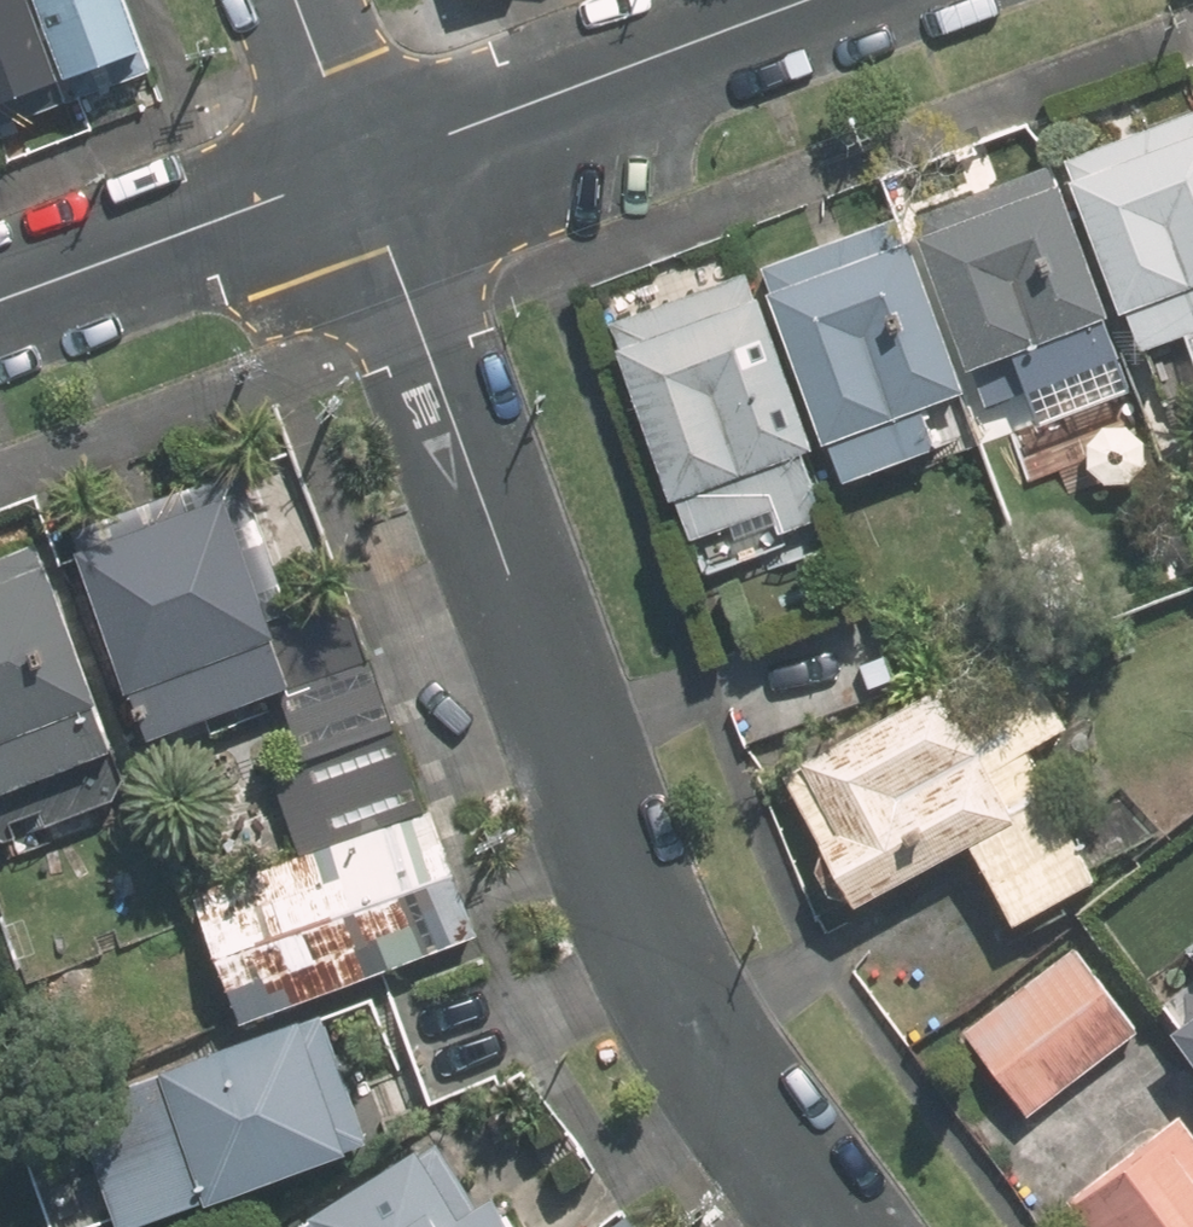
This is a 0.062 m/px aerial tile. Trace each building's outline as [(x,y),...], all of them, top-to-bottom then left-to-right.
[(78,64),(53,0),(0,0),(0,95),(78,64)] [(78,64),(162,31),(150,0),(53,0),(78,64)] [(1181,127),(1192,163),(1192,123),(1181,127)] [(1017,189),(1071,351),(1192,311),(1192,236),(1162,141),(1017,189)] [(1006,199),(864,246),(915,398),(1056,351),(1006,199)] [(846,252),(711,297),(767,463),(902,418),(846,252)] [(768,478),(706,292),(588,331),(650,517),(768,478)] [(249,488),(100,542),(154,689),(303,635),(249,488)] [(0,567),(0,794),(129,750),(59,547),(0,567)] [(1055,655),(803,758),(852,877),(1104,775),(1055,655)] [(237,1019),(458,947),(421,833),(199,905),(237,1019)] [(1037,934),(921,1020),(979,1099),(1096,1013),(1037,934)] [(1126,1032),(1192,1118),(1192,981),(1126,1032)] [(85,1085),(129,1219),(377,1139),(333,1005),(85,1085)] [(1046,1198),(1069,1226),(1192,1226),(1192,1170),(1152,1117),(1046,1198)] [(450,1139),(330,1226),(515,1226),(450,1139)] [(639,1226),(660,1226),(652,1217),(639,1226)]
